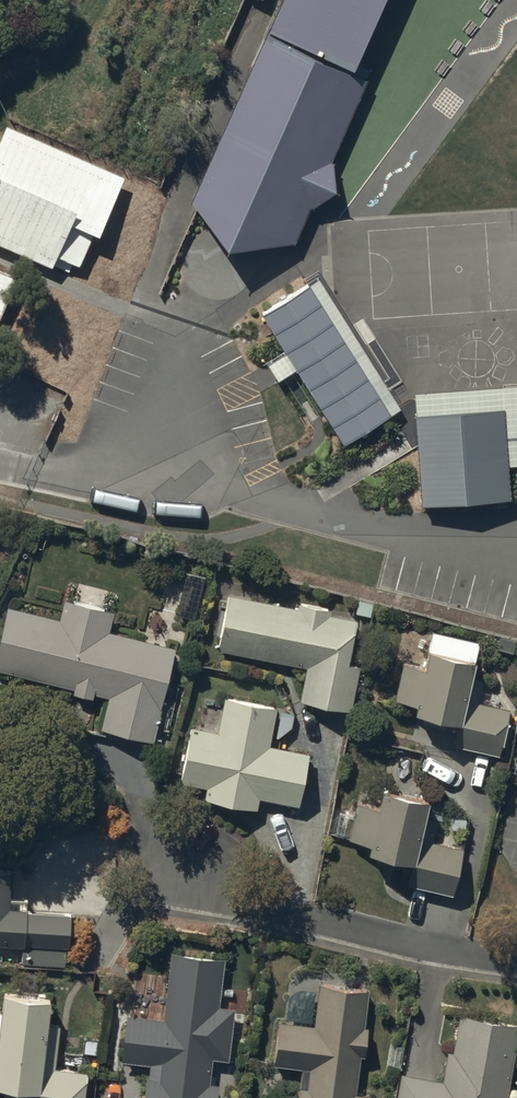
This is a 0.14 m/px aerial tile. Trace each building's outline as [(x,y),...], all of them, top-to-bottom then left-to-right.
[(386,0),(283,0),(269,31),(355,70),(386,0)] [(355,70),(269,31),(191,204),(224,258),(293,246),(370,76),(355,70)] [(10,132),(0,152),(0,251),(77,287),(124,185),(10,132)] [(0,263),(0,308),(16,270),(0,263)] [(392,419),(309,285),(261,315),(343,449),(392,419)] [(301,613),(231,600),(222,645),(309,663),(301,701),(349,710),(358,666),(343,663),(351,622),(325,617),(327,610),(302,605),(301,613)] [(69,602),(63,624),(8,611),(0,641),(0,664),(115,692),(106,728),(151,739),(174,650),(105,632),(110,613),(69,602)] [(472,663),(430,653),(426,670),(403,664),(395,698),(418,703),(416,712),(462,723),(457,745),(498,755),(509,710),(477,703),(481,683),(468,680),(472,663)] [(268,713),(232,706),(225,740),(192,733),(183,774),(212,780),(208,800),(253,809),(256,791),(298,800),(307,756),(261,747),(268,713)] [(427,802),(384,792),(380,808),(358,803),(350,836),(373,842),(370,851),(417,862),(411,884),(453,894),(464,849),(431,842),(436,822),(423,819),(427,802)] [(24,944),(23,962),(65,964),(68,914),(7,911),(10,873),(0,872),(0,942),(24,944)] [(176,952),(166,1024),(127,1019),(122,1055),(157,1059),(151,1097),(216,1097),(217,1089),(205,1087),(209,1055),(227,1057),(233,1009),(215,1007),(222,958),(176,952)] [(322,986),(317,1028),(284,1024),(279,1063),(308,1067),(305,1097),(358,1097),(353,1097),(359,1055),(365,1056),(368,1029),(362,1028),(367,991),(322,986)] [(49,1002),(6,997),(4,1014),(0,1014),(0,1084),(42,1089),(41,1097),(83,1097),(87,1073),(52,1069),(57,1028),(46,1027),(49,1002)] [(464,1017),(457,1057),(452,1056),(447,1085),(404,1078),(400,1097),(506,1097),(516,1035),(516,1026),(464,1017)]
